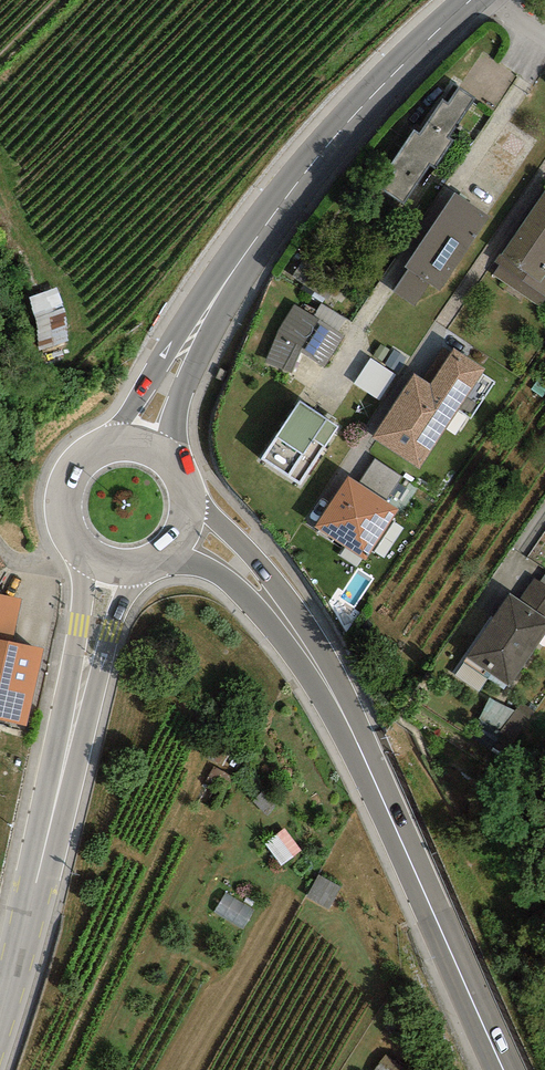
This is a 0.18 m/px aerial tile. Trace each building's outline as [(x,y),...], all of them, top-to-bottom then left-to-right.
[(475,98),(459,87),(448,102),(443,99),(419,133),(413,129),(376,186),(403,204),(430,164),(436,167),(454,140),(448,137),(475,98)] [(544,191),(501,254),(500,253),(494,261),(500,265),(492,275),(544,309),(544,191)] [(491,216),(454,192),(404,266),(408,269),(393,291),(416,307),(432,284),(441,290),(491,216)] [(32,290),(39,346),(68,342),(62,287),(32,290)] [(345,335),(294,305),(277,332),(265,363),(292,373),(301,353),(323,367),(345,335)] [(420,469),(486,370),(453,348),(430,384),(415,374),(372,438),(420,469)] [(372,355),(355,381),(380,397),(397,371),(372,355)] [(339,427),(300,401),(261,459),(300,485),(339,427)] [(375,458),(358,483),(384,501),(385,499),(401,476),(375,458)] [(358,483),(348,477),(315,527),(365,560),(398,510),(384,501),(358,483)] [(519,599),(544,617),(544,585),(540,581),(534,578),(519,599)] [(510,593),(466,656),(509,686),(544,634),(544,617),(519,599),(510,593)] [(0,594),(0,640),(13,643),(21,598),(0,594)] [(44,650),(13,643),(0,640),(0,720),(27,726),(44,650)] [(512,745),(527,712),(490,696),(476,729),(512,745)] [(269,837),(279,860),(303,849),(293,827),(269,837)] [(254,914),(224,898),(214,916),(244,932),(254,914)] [(385,1056),(375,1069),(405,1069),(385,1056)]
